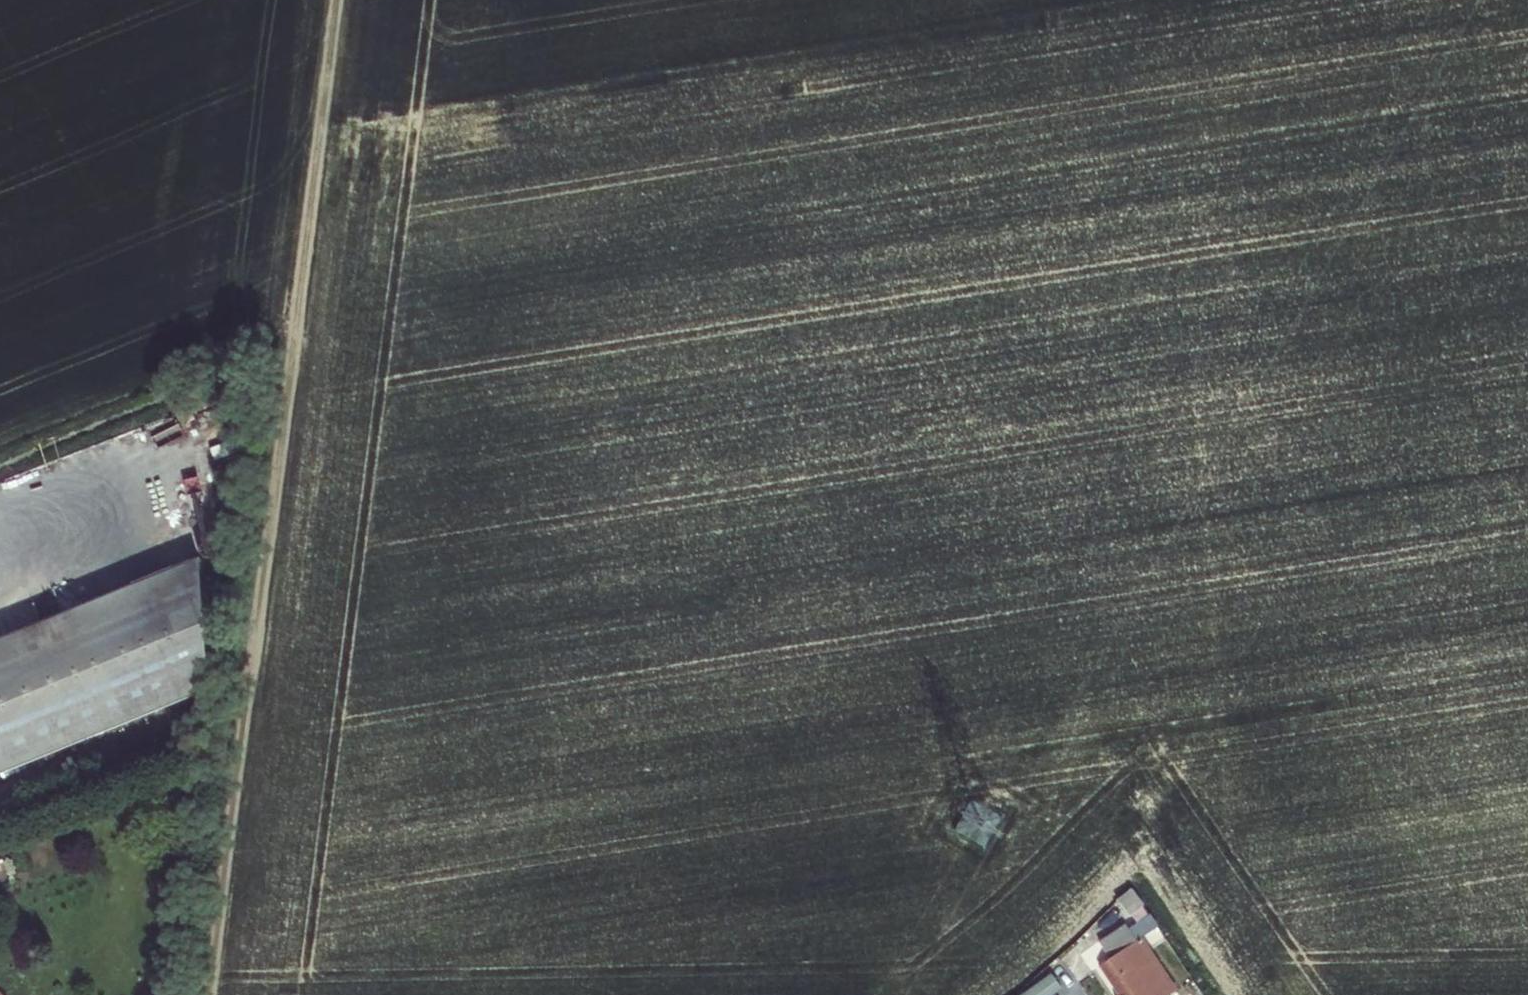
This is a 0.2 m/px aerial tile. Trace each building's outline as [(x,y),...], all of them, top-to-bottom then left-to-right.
[(0,635),(0,747),(8,766),(201,686),(196,555),(0,635)] [(1099,966),(1120,994),(1119,994),(1168,994),(1173,991),(1138,939),(1117,953),(1099,966)] [(1015,994),(1041,994),(1034,984),(1015,994)]
